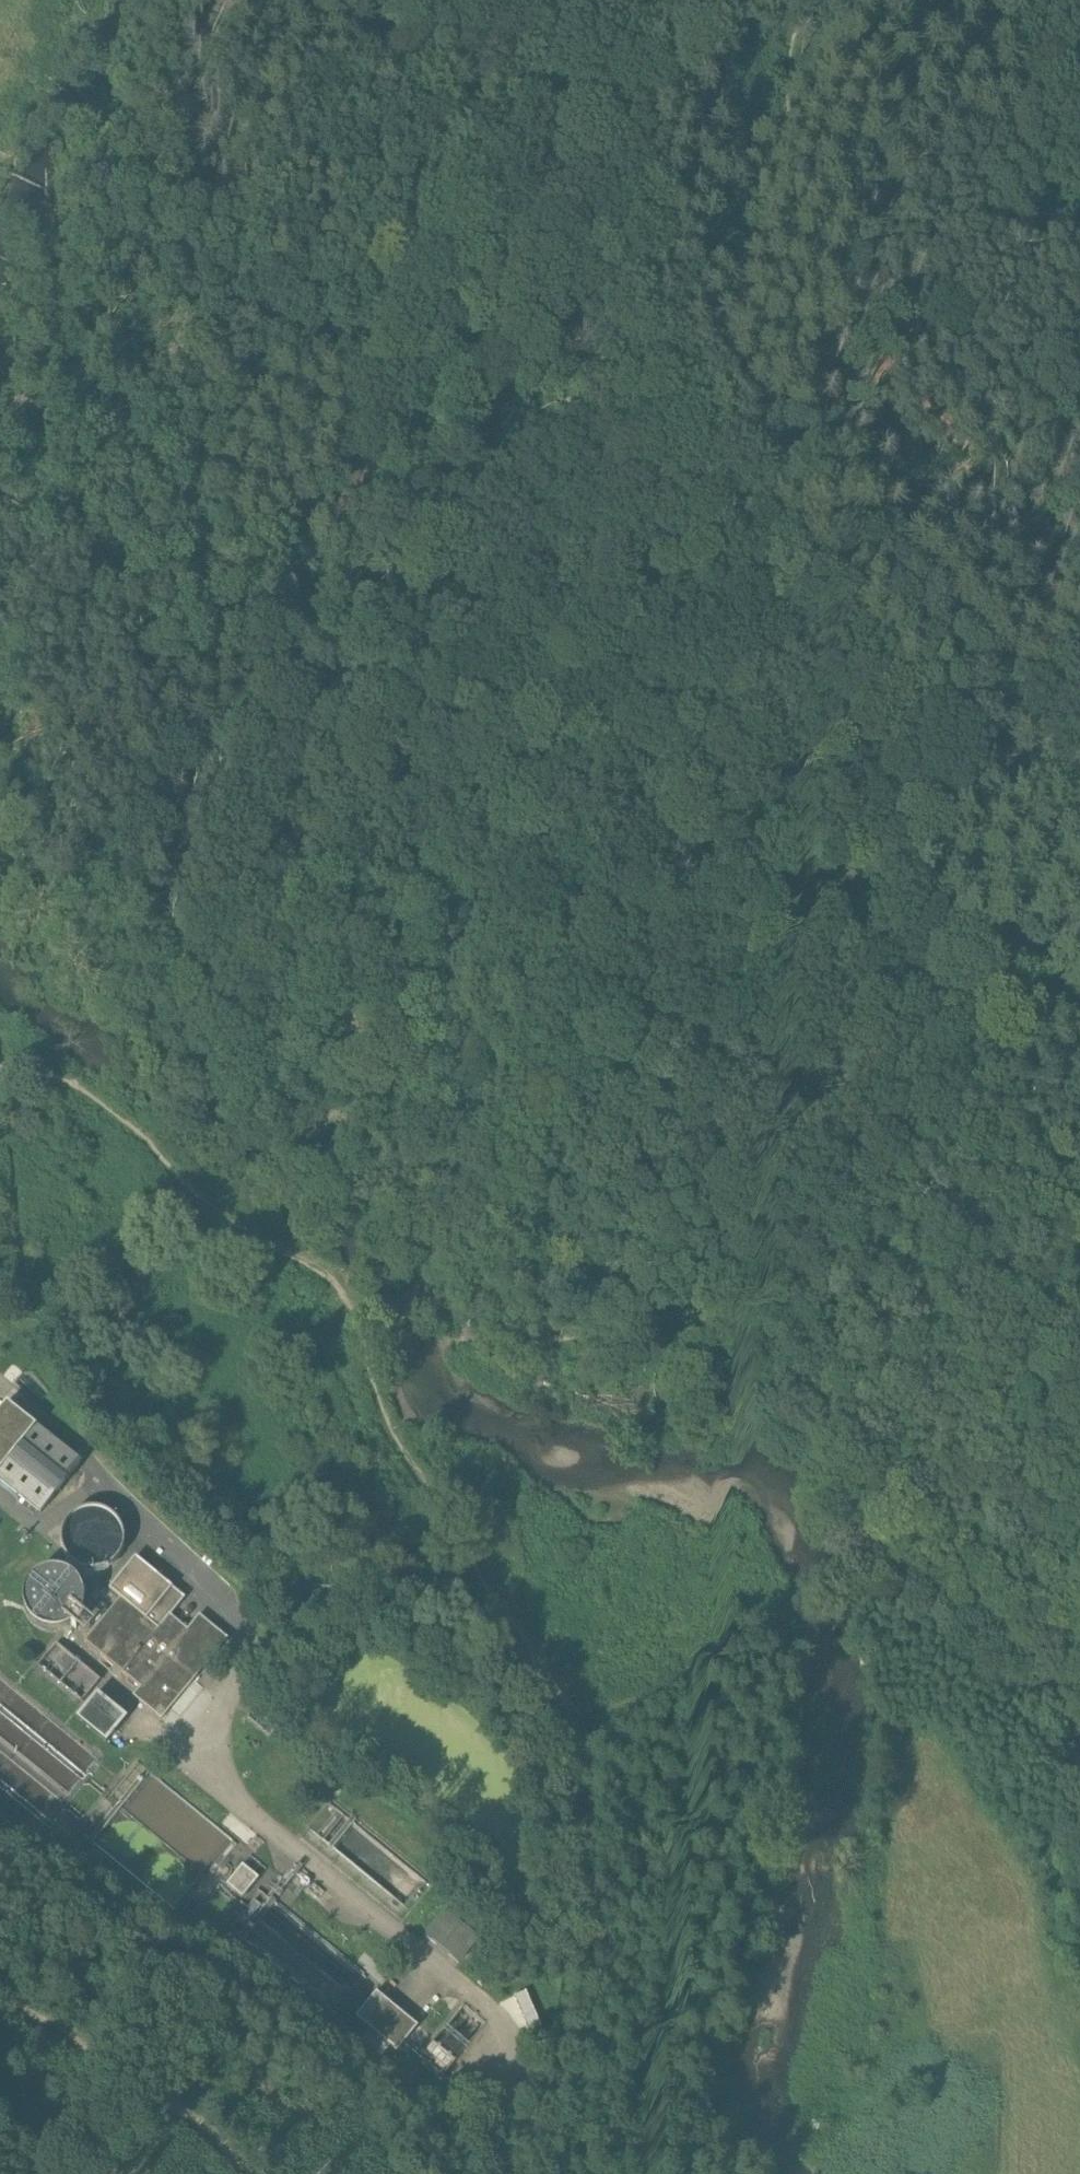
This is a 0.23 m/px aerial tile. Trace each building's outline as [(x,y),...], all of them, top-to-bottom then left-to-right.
[(0,1363),(0,1437),(40,1469),(81,1419),(5,1357),(0,1363)] [(125,1556),(91,1599),(144,1642),(134,1654),(165,1678),(233,1593),(203,1568),(190,1584),(174,1572),(188,1554),(136,1513),(111,1545),(125,1556)] [(126,1674),(97,1650),(77,1674),(107,1698),(126,1674)] [(262,1839),(245,1825),(229,1845),(246,1859),(262,1839)] [(422,1985),(380,1953),(360,1979),(402,2011),(422,1985)] [(443,2029),(472,2000),(454,1982),(425,2010),(443,2029)]
